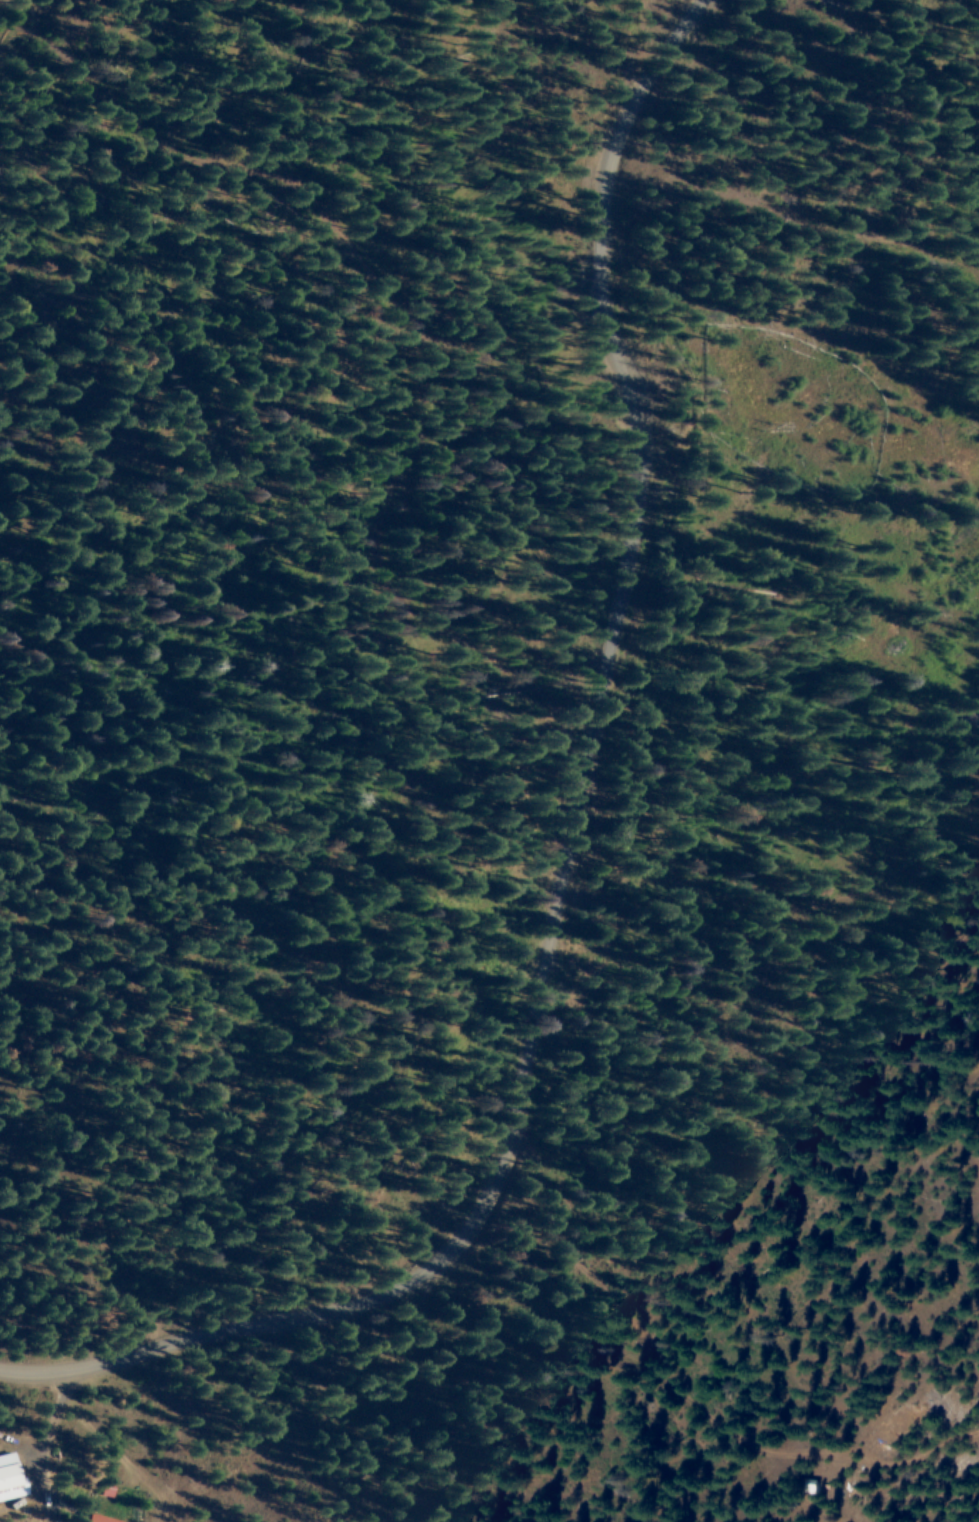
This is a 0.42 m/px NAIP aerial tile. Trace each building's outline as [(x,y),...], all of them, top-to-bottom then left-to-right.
[(26,1496),(17,1452),(0,1455),(0,1501),(26,1496)] [(89,1512),(85,1521),(117,1521),(89,1512)]
